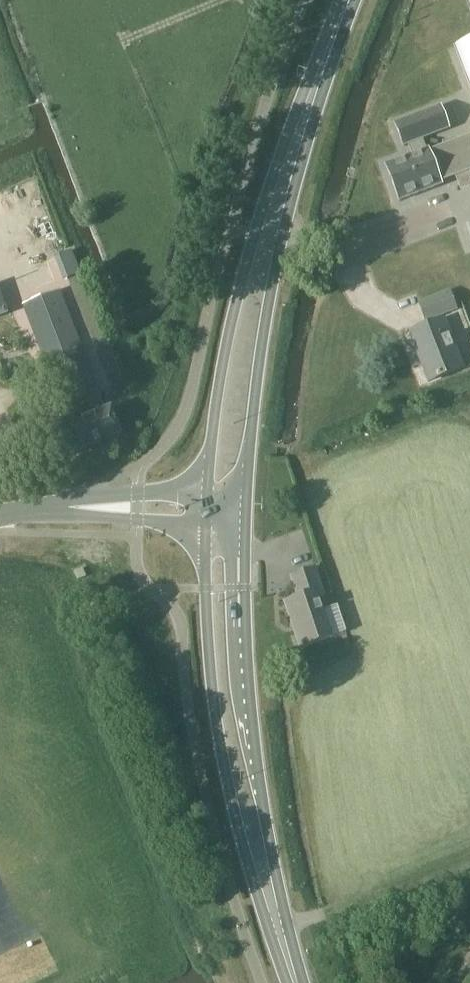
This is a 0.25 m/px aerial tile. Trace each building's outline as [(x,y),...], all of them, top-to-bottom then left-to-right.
[(453,49),(469,91),(469,43),(453,49)] [(414,116),(395,123),(404,146),(414,142),(418,153),(387,165),(401,201),(442,185),(441,184),(469,173),(469,133),(428,150),(423,137),(448,128),(440,106),(414,116)] [(105,411),(59,290),(24,304),(65,408),(61,410),(60,412),(76,452),(122,434),(112,408),(105,411)] [(428,318),(456,306),(450,290),(421,302),(428,318)] [(429,380),(459,368),(452,348),(456,346),(445,319),(411,332),(429,380)] [(322,594),(315,568),(292,575),(299,596),(287,600),(301,646),(330,637),(317,596),(322,594)]
